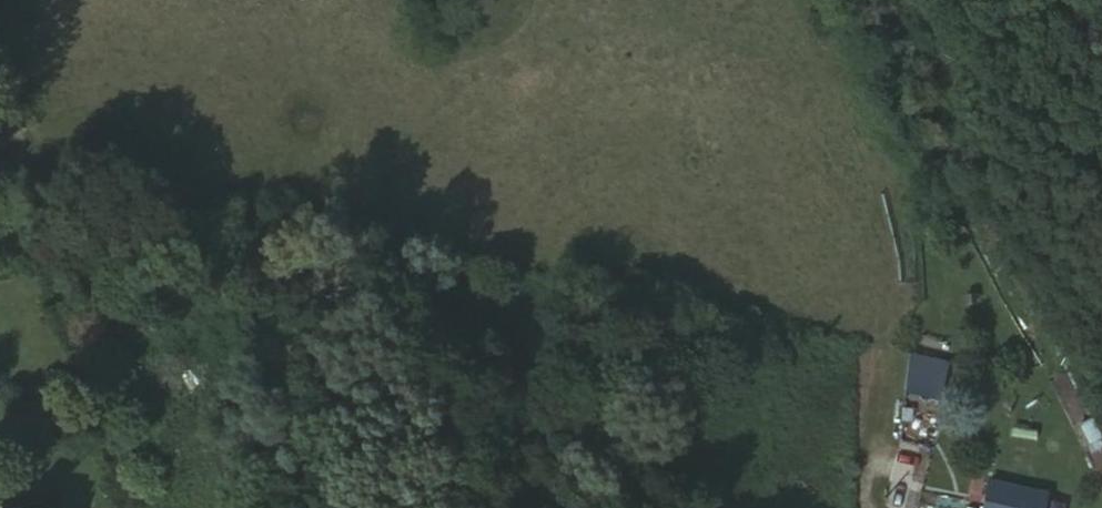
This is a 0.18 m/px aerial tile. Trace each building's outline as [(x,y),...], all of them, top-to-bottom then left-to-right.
[(930,349),(902,346),(897,388),(925,391),(930,349)] [(1038,493),(984,481),(978,507),(1035,507),(1038,493)]
